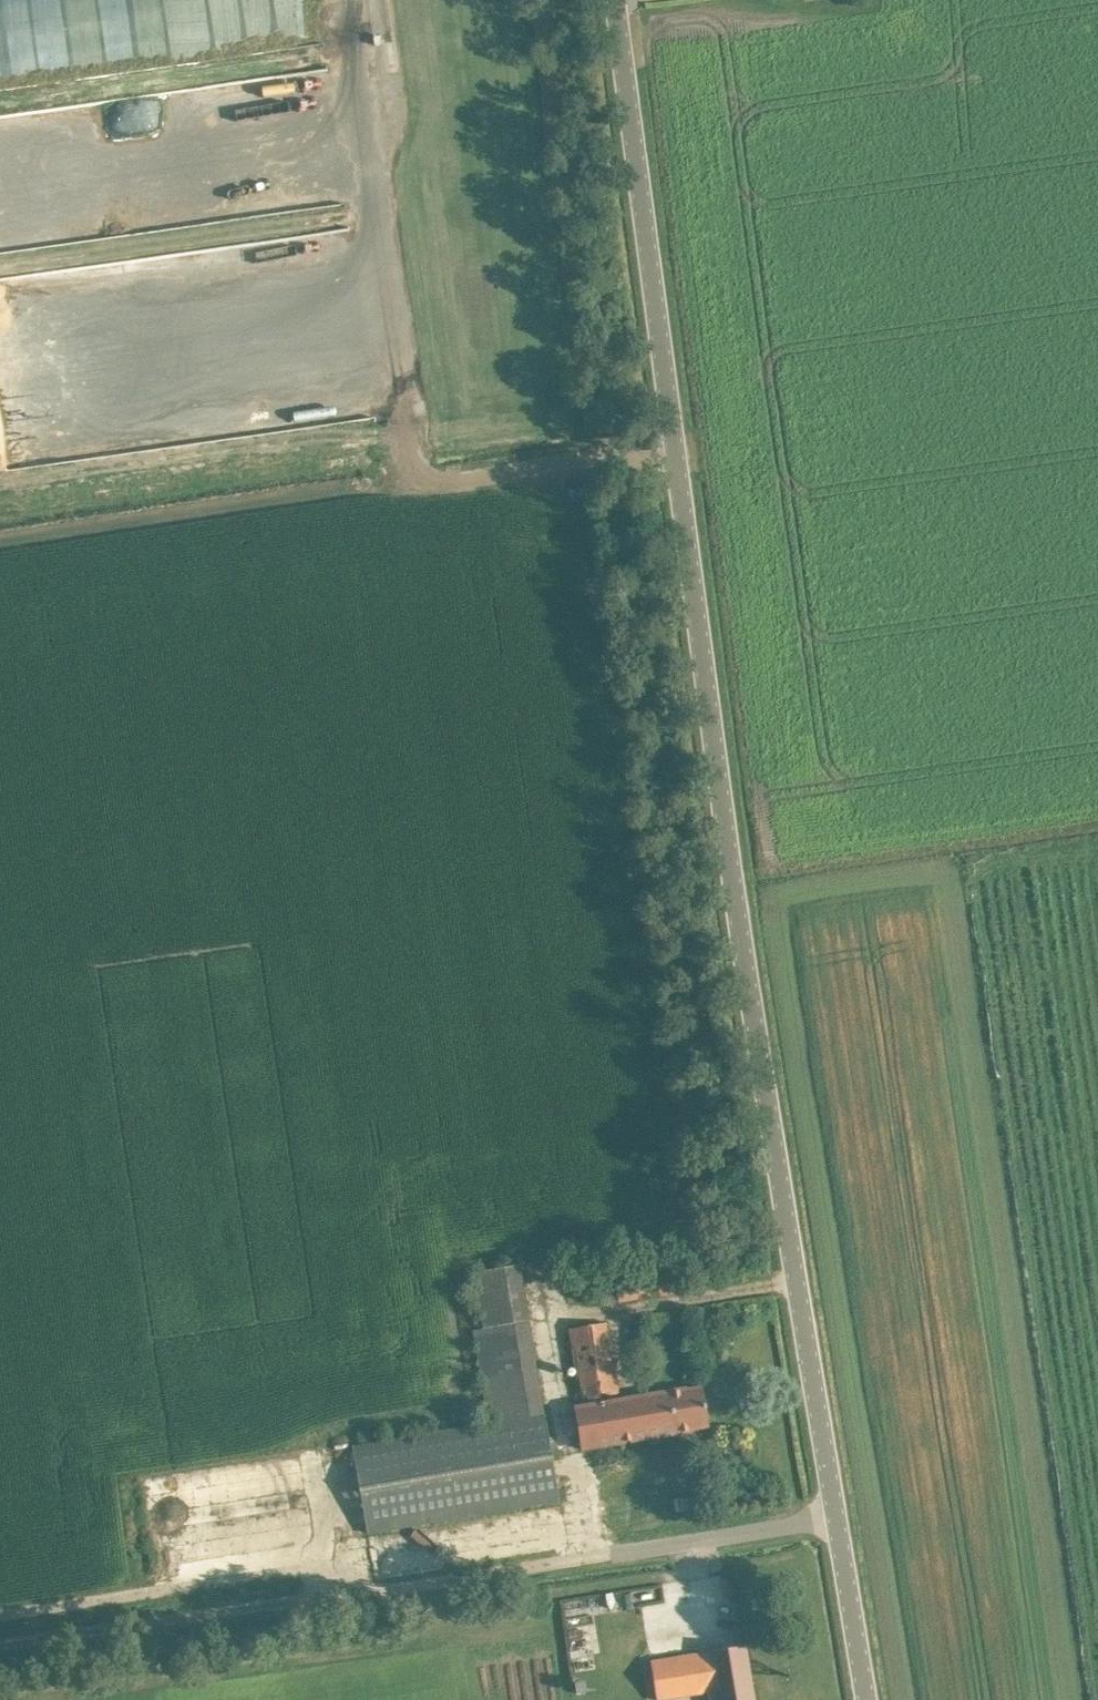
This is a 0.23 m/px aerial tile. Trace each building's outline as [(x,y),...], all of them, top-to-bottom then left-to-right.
[(143,35),(218,39),(219,17),(188,16),(187,20),(161,19),(162,0),(156,0),(155,13),(144,12),(143,35)] [(602,1305),(685,1292),(681,1264),(615,1274),(616,1279),(598,1281),(602,1305)] [(605,1323),(584,1327),(571,1329),(583,1407),(576,1408),(582,1447),(671,1433),(694,1430),(693,1428),(708,1426),(702,1388),(687,1391),(687,1389),(619,1400),(605,1323)] [(560,1504),(546,1414),(504,1421),(504,1420),(489,1422),(353,1445),(353,1447),(353,1448),(368,1533),(434,1523),(560,1504)] [(731,1577),(721,1578),(724,1598),(734,1596),(731,1577)] [(723,1650),(650,1661),(656,1699),(666,1699),(709,1694),(709,1699),(754,1699),(744,1646),(723,1650)]
